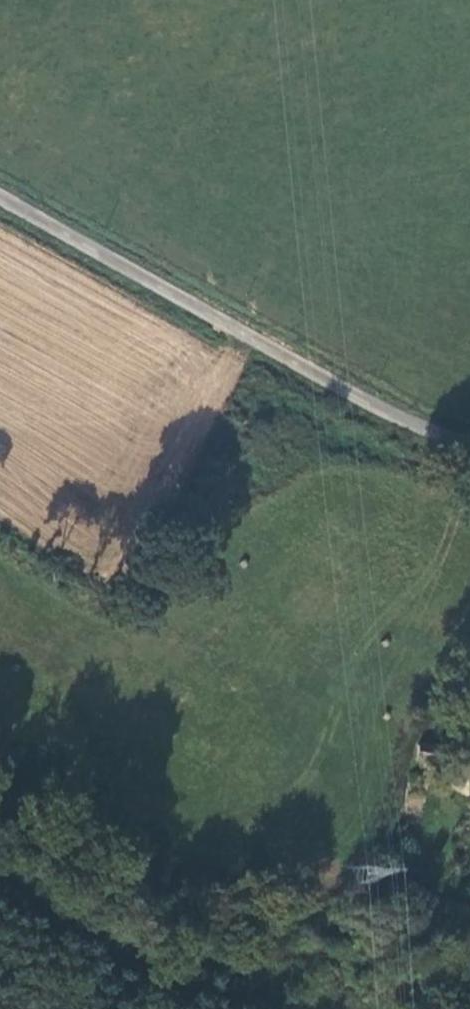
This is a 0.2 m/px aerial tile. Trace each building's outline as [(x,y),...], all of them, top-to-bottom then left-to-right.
[(419,746),(418,762),(436,764),(437,748),(419,746)]
